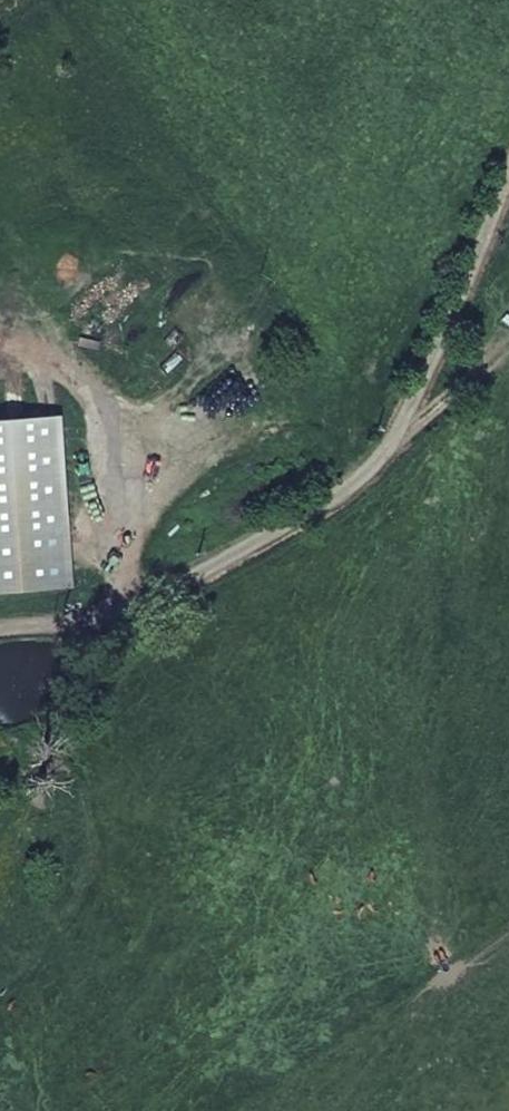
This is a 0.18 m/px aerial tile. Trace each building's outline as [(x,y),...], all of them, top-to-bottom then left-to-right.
[(49,417),(0,420),(0,590),(62,586),(49,417)]
